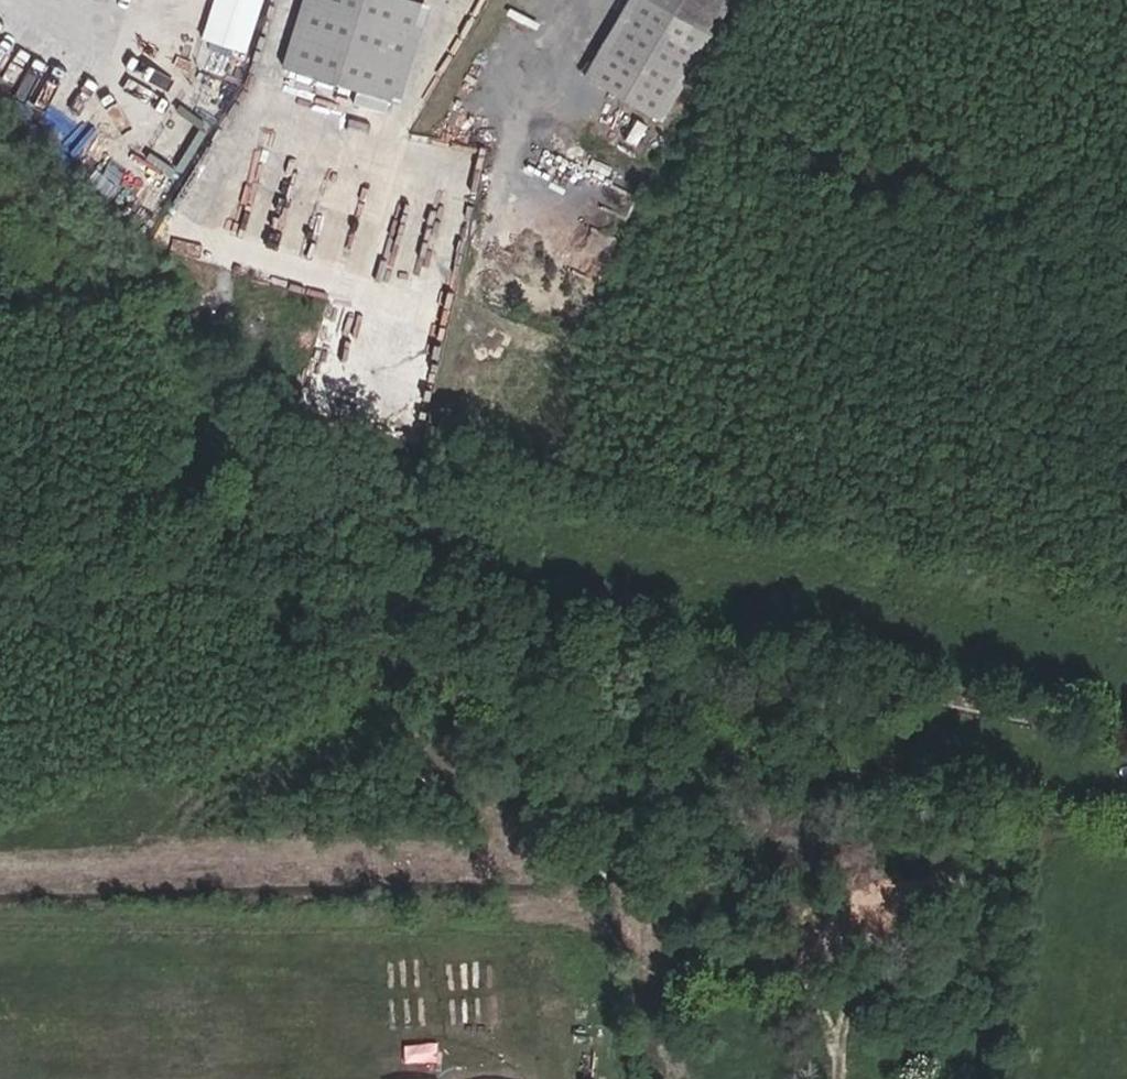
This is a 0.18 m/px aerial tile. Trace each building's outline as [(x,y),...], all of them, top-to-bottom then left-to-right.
[(203,38),(254,50),(265,0),(212,0),(203,38)] [(391,85),(418,0),(289,0),(274,47),(391,85)] [(728,0),(654,0),(710,32),(728,0)]
